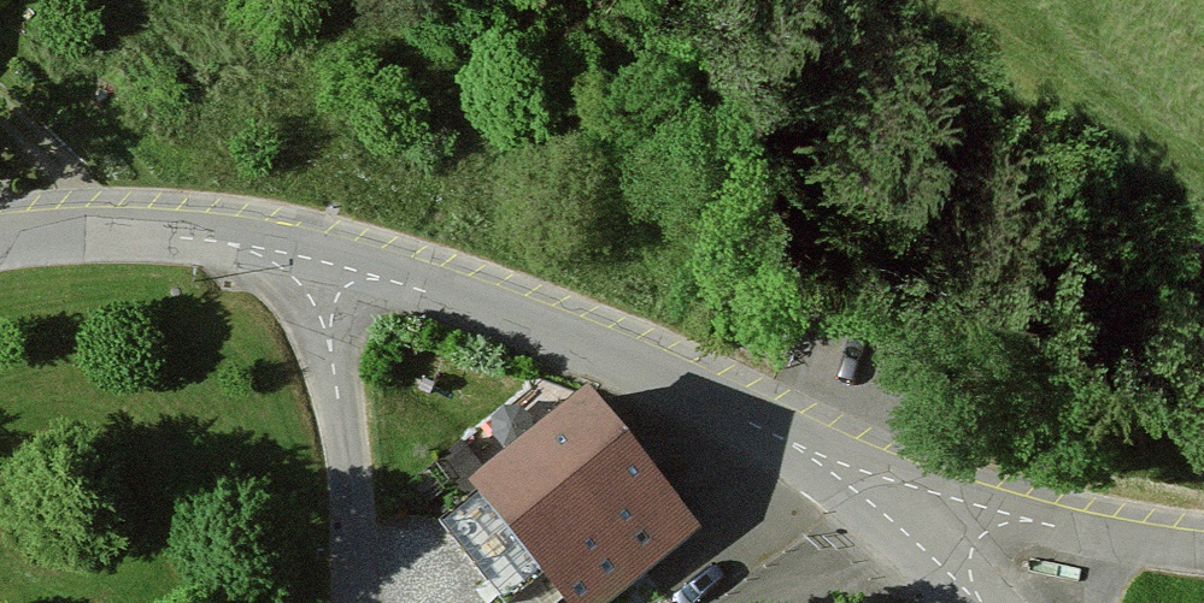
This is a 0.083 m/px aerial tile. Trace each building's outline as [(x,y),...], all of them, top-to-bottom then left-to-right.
[(562,602),(616,602),(699,536),(584,395),(468,488),(562,602)]
